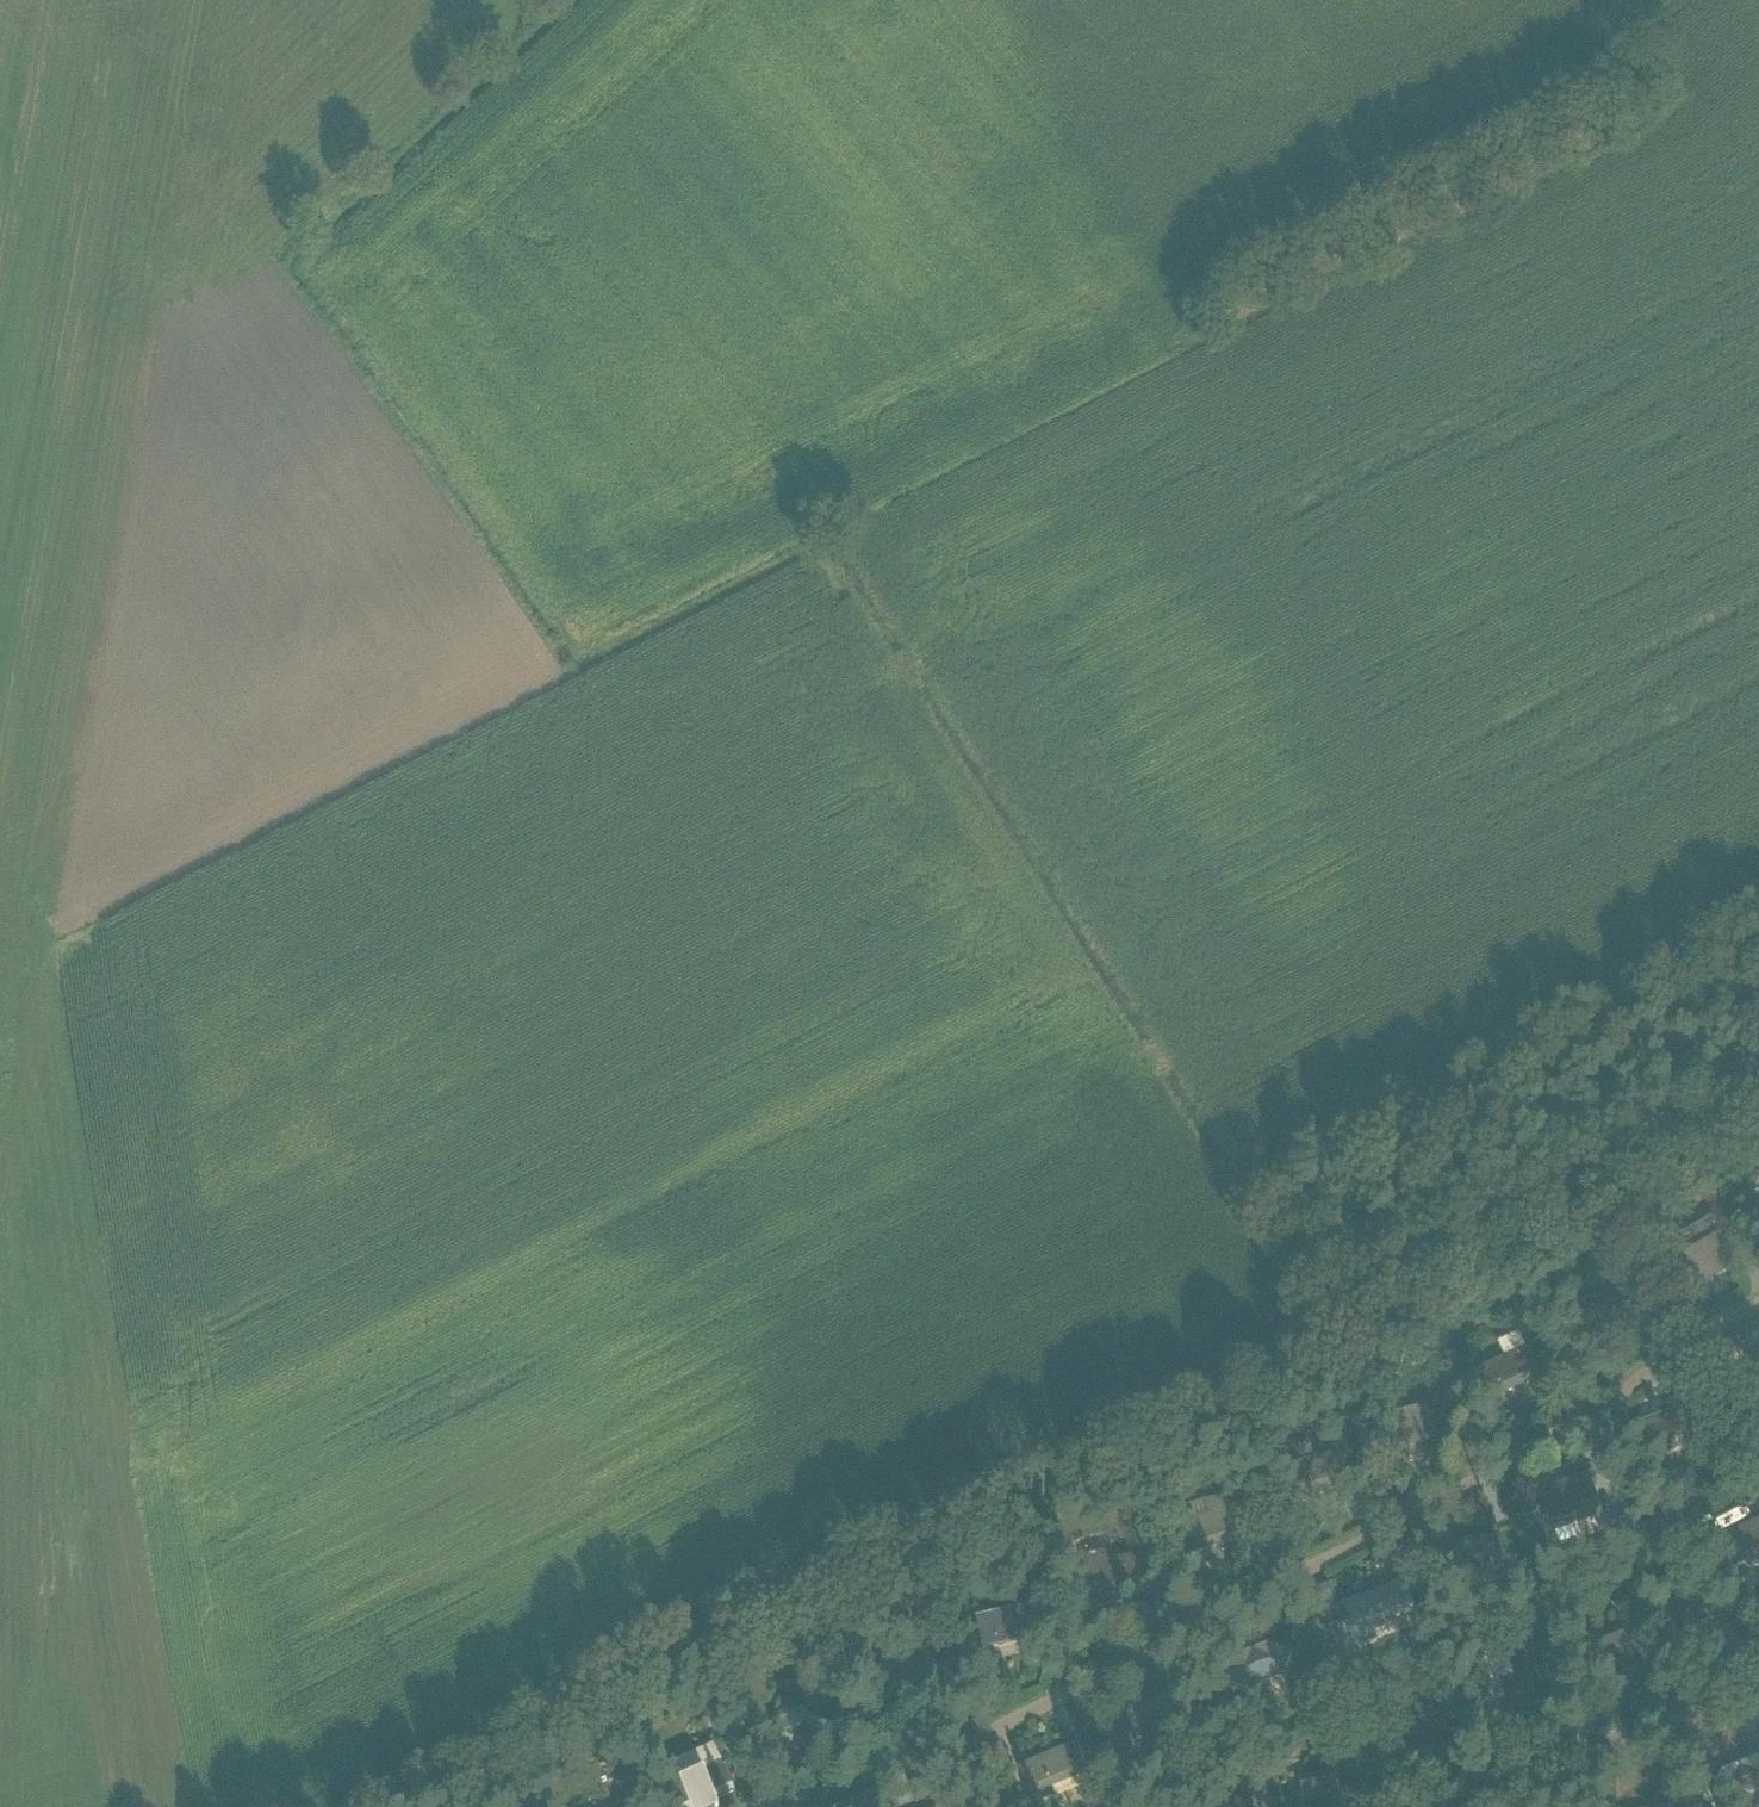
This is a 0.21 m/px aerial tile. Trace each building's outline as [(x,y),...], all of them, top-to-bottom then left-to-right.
[(1719,1206),(1706,1214),(1713,1226),(1726,1218),(1719,1206)] [(1679,1251),(1686,1262),(1698,1282),(1729,1263),(1711,1232),(1679,1251)] [(1459,1377),(1473,1407),(1498,1395),(1496,1390),(1519,1379),(1522,1385),(1533,1380),(1528,1369),(1534,1366),(1518,1332),(1495,1342),(1502,1357),(1459,1377)] [(1733,1337),(1717,1347),(1724,1359),(1741,1349),(1733,1337)] [(1449,1381),(1435,1388),(1443,1404),(1457,1398),(1449,1381)] [(1388,1410),(1391,1422),(1396,1445),(1432,1437),(1424,1402),(1388,1410)] [(1538,1495),(1546,1517),(1550,1526),(1577,1515),(1580,1522),(1594,1516),(1580,1479),(1538,1495)] [(1177,1524),(1179,1531),(1186,1554),(1201,1550),(1199,1544),(1224,1537),(1226,1543),(1238,1539),(1234,1528),(1240,1526),(1235,1508),(1231,1493),(1205,1500),(1209,1515),(1177,1524)] [(1716,1541),(1730,1569),(1743,1563),(1745,1567),(1750,1569),(1754,1569),(1758,1567),(1758,1521),(1716,1541)] [(1074,1572),(1076,1580),(1082,1603),(1095,1599),(1093,1594),(1118,1587),(1119,1593),(1132,1589),(1129,1578),(1135,1576),(1130,1558),(1109,1563),(1107,1554),(1101,1552),(1084,1556),(1081,1562),(1083,1570),(1074,1572)] [(1728,1570),(1719,1575),(1731,1600),(1740,1595),(1728,1570)] [(1343,1604),(1350,1622),(1354,1632),(1404,1613),(1394,1585),(1343,1604)] [(977,1619),(978,1627),(984,1650),(997,1647),(995,1641),(1020,1635),(1021,1641),(1034,1638),(1032,1627),(1038,1626),(1033,1607),(977,1619)] [(1064,1630),(1072,1646),(1084,1640),(1076,1624),(1064,1630)] [(1591,1641),(1595,1652),(1604,1674),(1632,1663),(1618,1630),(1591,1641)] [(1431,1642),(1427,1656),(1446,1661),(1450,1647),(1431,1642)] [(1225,1680),(1248,1690),(1253,1678),(1264,1683),(1269,1672),(1281,1677),(1291,1654),(1268,1644),(1263,1655),(1251,1650),(1246,1662),(1235,1657),(1225,1680)] [(1209,1660),(1204,1671),(1216,1676),(1220,1665),(1209,1660)] [(770,1742),(765,1757),(796,1767),(800,1755),(812,1759),(816,1748),(827,1752),(836,1728),(810,1719),(807,1730),(795,1726),(791,1737),(780,1734),(777,1744),(770,1742)] [(1098,1727),(1103,1741),(1113,1737),(1108,1723),(1098,1727)] [(1114,1744),(1106,1747),(1110,1758),(1118,1755),(1114,1744)] [(1075,1745),(1020,1768),(1027,1786),(1031,1796),(1035,1804),(1053,1797),(1049,1789),(1087,1773),(1075,1745)] [(1734,1803),(1735,1804),(1739,1793),(1751,1798),(1756,1786),(1758,1787),(1758,1759),(1755,1757),(1750,1770),(1738,1765),(1733,1777),(1720,1772),(1712,1794),(1734,1803)] [(667,1796),(672,1806),(714,1806),(718,1806),(715,1801),(732,1793),(719,1765),(679,1783),(673,1768),(658,1775),(667,1796)] [(1302,1793),(1305,1806),(1336,1806),(1330,1774),(1300,1780),(1302,1793)]
